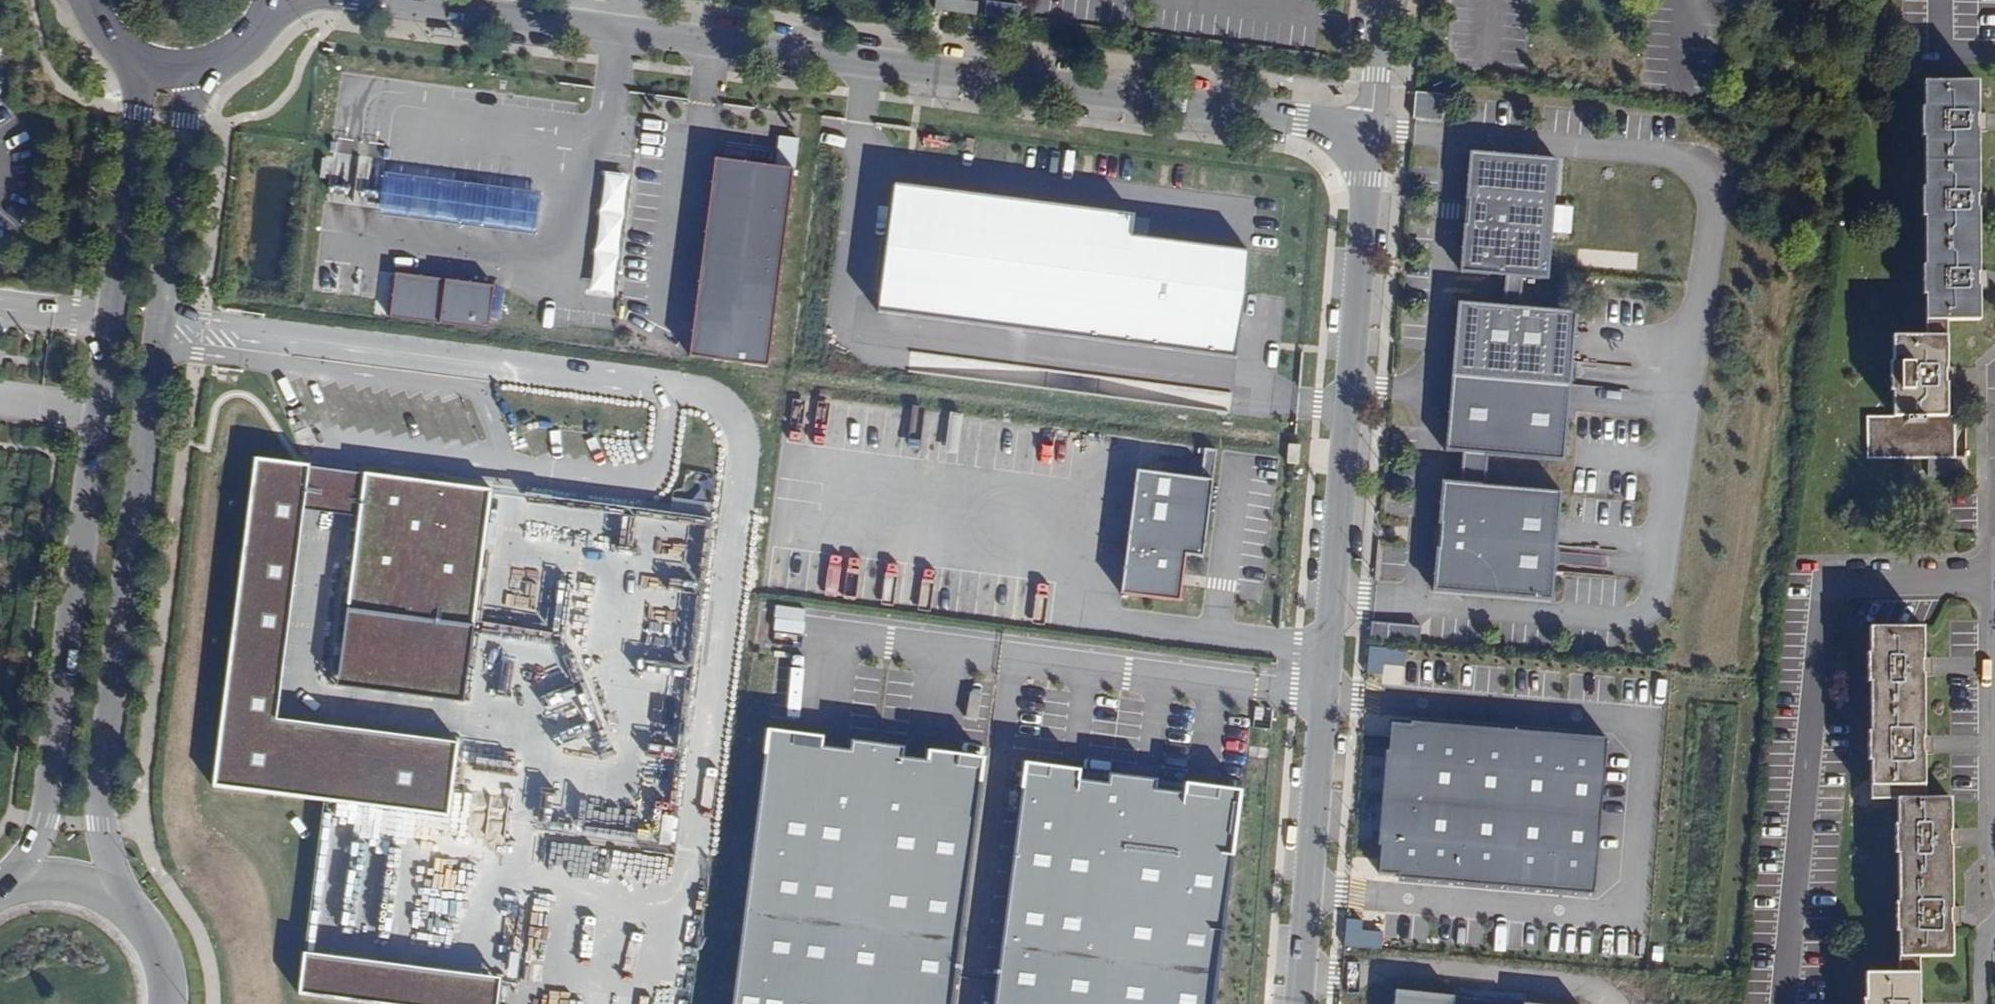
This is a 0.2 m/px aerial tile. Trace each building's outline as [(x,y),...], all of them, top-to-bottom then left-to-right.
[(979,13),(980,0),(936,0),(936,10),(979,13)] [(985,14),(1018,20),(1021,4),(1000,0),(988,0),(985,14)] [(1979,320),(1978,289),(1978,271),(1978,212),(1977,193),(1977,132),(1977,114),(1976,83),(1925,83),(1925,109),(1922,109),(1922,137),(1925,138),(1924,189),(1923,189),(1923,217),(1925,217),(1926,265),(1924,268),(1923,293),(1926,294),(1926,337),(1893,337),(1893,361),(1891,363),(1890,389),(1892,391),(1892,416),(1867,417),(1867,459),(1928,459),(1928,477),(1951,476),(1951,458),(1956,458),(1956,416),(1947,416),(1946,385),(1946,367),(1946,320),(1979,320)] [(1412,118),(1425,119),(1427,94),(1415,92),(1412,118)] [(1427,94),(1425,119),(1439,121),(1441,95),(1427,94)] [(1986,114),(1977,114),(1977,132),(1986,132),(1986,114)] [(813,162),(722,147),(691,342),(782,356),(813,162)] [(1555,164),(1468,159),(1460,275),(1505,278),(1503,311),(1457,308),(1447,442),(1568,452),(1577,314),(1522,310),(1524,283),(1547,285),(1555,164)] [(1137,199),(901,168),(884,297),(1237,344),(1251,240),(1134,224),(1137,199)] [(618,294),(626,172),(603,170),(595,293),(618,294)] [(1977,193),(1978,212),(1987,212),(1987,193),(1977,193)] [(1559,205),(1558,231),(1572,232),(1573,205),(1559,205)] [(1978,271),(1978,289),(1987,289),(1987,271),(1978,271)] [(449,279),(397,272),(391,316),(443,321),(449,279)] [(497,286),(449,279),(443,321),(491,328),(497,286)] [(1954,367),(1946,367),(1946,385),(1954,385),(1954,367)] [(312,465),(259,458),(218,790),(447,818),(456,745),(280,724),(312,465)] [(1217,467),(1141,459),(1129,583),(1189,589),(1194,543),(1209,545),(1217,467)] [(488,486),(362,471),(336,686),(462,701),(488,486)] [(1570,487),(1445,477),(1436,587),(1561,597),(1570,487)] [(673,512),(712,516),(713,501),(675,497),(673,512)] [(510,599),(527,606),(540,575),(514,564),(506,584),(514,587),(510,599)] [(680,632),(682,604),(683,590),(666,589),(665,603),(650,603),(649,630),(680,632)] [(1919,1003),(1918,957),(1952,956),(1951,924),(1951,906),(1951,847),(1950,828),(1950,799),(1924,799),(1924,753),(1923,735),(1923,675),(1922,657),(1922,627),(1869,628),(1869,652),(1868,653),(1867,681),(1870,681),(1870,732),(1868,732),(1869,760),(1871,760),(1871,798),(1897,799),(1897,825),(1895,826),(1895,854),(1898,854),(1898,902),(1896,904),(1896,930),(1898,930),(1899,973),(1866,973),(1865,999),(1863,999),(1863,1003),(1919,1003)] [(1368,650),(1369,675),(1405,674),(1405,648),(1368,650)] [(1931,657),(1922,657),(1923,675),(1932,675),(1931,657)] [(1616,731),(1392,709),(1376,866),(1600,887),(1616,731)] [(775,722),(734,1003),(961,1003),(997,754),(775,722)] [(1932,735),(1923,735),(1924,753),(1932,753),(1932,735)] [(1046,754),(1011,1003),(1219,1003),(1250,783),(1046,754)] [(1950,828),(1951,847),(1959,847),(1958,828),(1950,828)] [(458,897),(463,861),(426,856),(421,892),(458,897)] [(1951,906),(1951,924),(1960,925),(1960,906),(1951,906)] [(1363,930),(1364,919),(1348,918),(1346,946),(1383,948),(1384,931),(1363,930)] [(491,965),(299,942),(295,975),(487,997),(491,965)] [(1397,986),(1396,1003),(1457,1003),(1458,992),(1397,986)]
